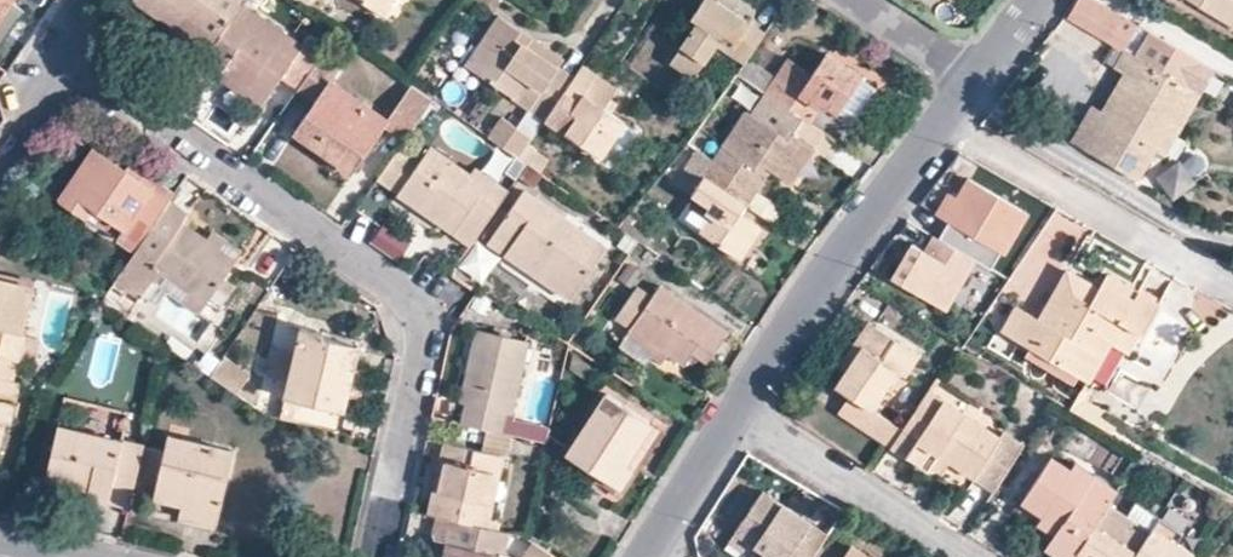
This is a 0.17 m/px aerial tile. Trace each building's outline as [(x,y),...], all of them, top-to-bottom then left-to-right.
[(9,3),(11,0),(0,0),(0,15),(9,3)] [(239,4),(242,0),(133,0),(207,50),(239,4)] [(380,16),(391,0),(356,0),(380,16)] [(748,23),(729,11),(736,0),(701,0),(690,18),(696,23),(670,63),(692,78),(716,43),(728,53),(748,23)] [(1125,50),(1132,54),(1147,30),(1095,0),(1080,0),(1070,17),(1125,50)] [(1231,16),(1205,0),(1193,0),(1232,24),(1232,17),(1231,16)] [(1231,16),(1232,15),(1232,12),(1232,0),(1205,0),(1231,16)] [(23,13),(9,3),(0,15),(0,45),(23,13)] [(281,74),(299,86),(321,53),(325,48),(308,36),(299,46),(239,4),(207,50),(196,66),(215,79),(216,77),(224,65),(261,90),(267,95),(275,83),(275,82),(281,74)] [(514,39),(519,31),(498,16),(475,49),(484,56),(472,72),(542,120),(554,102),(571,79),(524,47),(514,39)] [(763,34),(748,23),(728,53),(743,63),(747,57),(763,34)] [(1093,106),(1072,142),(1137,178),(1154,149),(1189,87),(1185,84),(1194,68),(1199,60),(1147,30),(1132,54),(1125,50),(1115,68),(1122,72),(1124,72),(1130,76),(1107,114),(1099,109),(1093,106)] [(530,38),(519,31),(514,39),(524,47),(529,39),(530,38)] [(464,66),(472,72),(484,56),(475,49),(464,66)] [(383,124),(385,120),(328,81),(339,65),(321,53),(299,86),(297,88),(314,101),(293,132),(350,171),(383,124)] [(763,93),(807,122),(820,101),(837,112),(860,77),(825,53),(810,74),(787,58),(775,75),(763,93)] [(743,63),(735,74),(763,93),(775,75),(747,57),(743,63)] [(1221,73),(1199,60),(1194,68),(1216,81),(1221,73)] [(259,106),(267,95),(261,90),(224,65),(216,77),(256,104),(259,106)] [(580,66),(571,79),(554,102),(576,117),(565,134),(599,157),(623,123),(603,107),(614,88),(580,66)] [(1122,72),(1099,109),(1107,114),(1130,76),(1124,72),(1122,72)] [(293,95),(297,88),(299,86),(281,74),(275,82),(275,83),(293,95)] [(763,93),(735,74),(729,84),(756,103),(763,93)] [(875,87),(860,77),(837,112),(852,122),(875,87)] [(1024,115),(1060,135),(1075,108),(1057,97),(1061,89),(1044,79),(1024,115)] [(409,130),(410,130),(431,99),(410,85),(389,116),(389,117),(409,130)] [(1200,93),(1189,87),(1154,149),(1155,149),(1165,155),(1199,94),(1200,93)] [(762,165),(770,170),(790,184),(823,133),(807,122),(763,93),(751,113),(744,110),(712,161),(748,184),(762,165)] [(404,138),(410,130),(409,130),(389,117),(389,116),(385,120),(383,124),(403,138),(404,138)] [(487,137),(517,158),(528,142),(530,138),(500,118),(487,137)] [(525,163),(540,174),(551,158),(528,142),(517,158),(525,163)] [(417,162),(396,194),(452,232),(453,231),(459,223),(460,223),(468,228),(469,229),(476,233),(506,190),(473,168),(468,174),(428,147),(417,162)] [(59,197),(64,201),(94,157),(98,152),(93,148),(59,197)] [(377,179),(396,194),(417,162),(397,149),(376,179),(377,179)] [(691,194),(712,161),(695,150),(674,183),(686,191),(691,194)] [(165,198),(124,169),(98,152),(94,157),(64,201),(88,216),(93,207),(94,208),(124,229),(118,238),(135,249),(167,201),(168,200),(165,198)] [(1156,180),(1177,202),(1198,181),(1178,160),(1156,180)] [(130,161),(124,169),(165,198),(168,200),(175,190),(160,180),(130,161)] [(755,188),(748,184),(712,161),(691,194),(707,205),(691,229),(740,259),(760,227),(740,213),(756,189),(755,188)] [(516,176),(531,186),(540,174),(525,163),(516,176)] [(756,189),(770,170),(762,165),(748,184),(755,188),(756,189)] [(946,221),(937,238),(971,258),(989,269),(1023,212),(968,180),(956,199),(948,194),(936,215),(946,221)] [(507,256),(568,299),(604,248),(521,191),(486,242),(507,256)] [(671,216),(691,229),(707,205),(691,194),(686,191),(671,216)] [(234,260),(204,239),(180,223),(185,214),(167,201),(135,249),(134,250),(206,300),(234,260)] [(117,237),(118,238),(124,229),(94,208),(93,207),(88,216),(117,237)] [(393,208),(383,223),(408,240),(418,225),(393,208)] [(1049,212),(1011,291),(1029,300),(1037,284),(1052,291),(1075,243),(1065,238),(1073,223),(1049,212)] [(462,240),(469,229),(468,228),(460,223),(459,223),(453,231),(452,232),(462,240)] [(211,229),(204,239),(234,260),(241,250),(211,229)] [(940,310),(971,258),(937,238),(931,235),(922,251),(909,243),(888,280),(940,310)] [(480,240),(461,267),(484,282),(502,255),(480,240)] [(641,275),(622,262),(613,276),(631,289),(641,275)] [(1040,320),(1039,320),(1054,329),(1071,297),(1073,294),(1092,304),(1100,290),(1068,272),(1059,286),(1040,320)] [(1109,277),(1103,285),(1133,302),(1138,294),(1136,293),(1109,277)] [(21,335),(32,287),(0,280),(0,376),(11,379),(16,359),(21,336),(21,335)] [(705,361),(725,332),(657,285),(650,298),(634,287),(615,318),(630,328),(682,364),(691,351),(705,361)] [(1133,302),(1103,285),(1100,290),(1092,304),(1073,294),(1071,297),(1054,329),(1039,320),(1026,312),(1010,338),(1107,394),(1159,307),(1138,294),(1133,302)] [(836,366),(844,371),(873,328),(874,327),(867,323),(866,322),(836,366)] [(284,397),(297,400),(343,411),(357,346),(320,337),(321,331),(300,327),(283,397),(284,397)] [(918,357),(874,327),(873,328),(844,371),(833,387),(847,396),(864,407),(852,423),(852,424),(888,448),(899,431),(869,411),(895,372),(905,378),(918,357)] [(468,362),(460,399),(459,402),(466,404),(462,424),(497,433),(501,412),(508,413),(525,339),(476,329),(468,362)] [(37,339),(21,335),(21,336),(16,359),(31,363),(37,339)] [(252,375),(223,355),(209,376),(238,396),(252,375)] [(452,397),(460,399),(468,362),(460,361),(452,397)] [(3,421),(7,421),(16,380),(11,379),(0,376),(0,432),(3,421)] [(937,455),(948,462),(992,492),(1022,446),(1001,433),(998,438),(967,418),(926,391),(899,431),(888,448),(925,472),(927,468),(937,455)] [(611,485),(652,424),(603,394),(564,455),(611,485)] [(836,413),(852,424),(852,423),(864,407),(847,396),(835,413),(836,413)] [(293,421),(297,400),(284,397),(283,397),(279,418),(293,421)] [(658,428),(652,424),(611,485),(618,489),(618,488),(658,428)] [(86,494),(86,495),(128,505),(132,491),(142,447),(122,443),(57,427),(46,476),(47,476),(88,485),(86,494)] [(192,507),(189,521),(213,527),(230,451),(167,436),(163,452),(142,447),(132,491),(154,496),(193,506),(192,507)] [(449,519),(484,526),(501,455),(443,442),(427,514),(449,519)] [(939,475),(948,462),(937,455),(927,468),(939,475)] [(1052,538),(1044,551),(1054,556),(1074,556),(1107,506),(1116,492),(1074,465),(1070,472),(1049,458),(1019,504),(1040,519),(1044,514),(1060,525),(1060,526),(1052,538)] [(44,485),(86,495),(86,494),(88,485),(47,476),(46,476),(44,485)] [(732,529),(762,550),(758,556),(809,556),(818,544),(826,533),(762,487),(732,529)] [(150,512),(189,521),(192,507),(193,506),(154,496),(153,497),(150,512)] [(1148,534),(1107,506),(1074,556),(1133,556),(1148,534)] [(1049,536),(1052,538),(1060,526),(1060,525),(1044,514),(1040,519),(1035,526),(1049,536)] [(501,556),(505,531),(484,526),(449,519),(441,556),(507,556),(501,556)] [(1192,556),(1176,545),(1182,536),(1158,520),(1148,534),(1133,556),(1192,556)] [(752,556),(758,556),(762,550),(732,529),(725,538),(752,556)] [(809,556),(869,556),(847,542),(837,556),(818,544),(809,556)] [(535,543),(525,556),(556,556),(535,543)]
